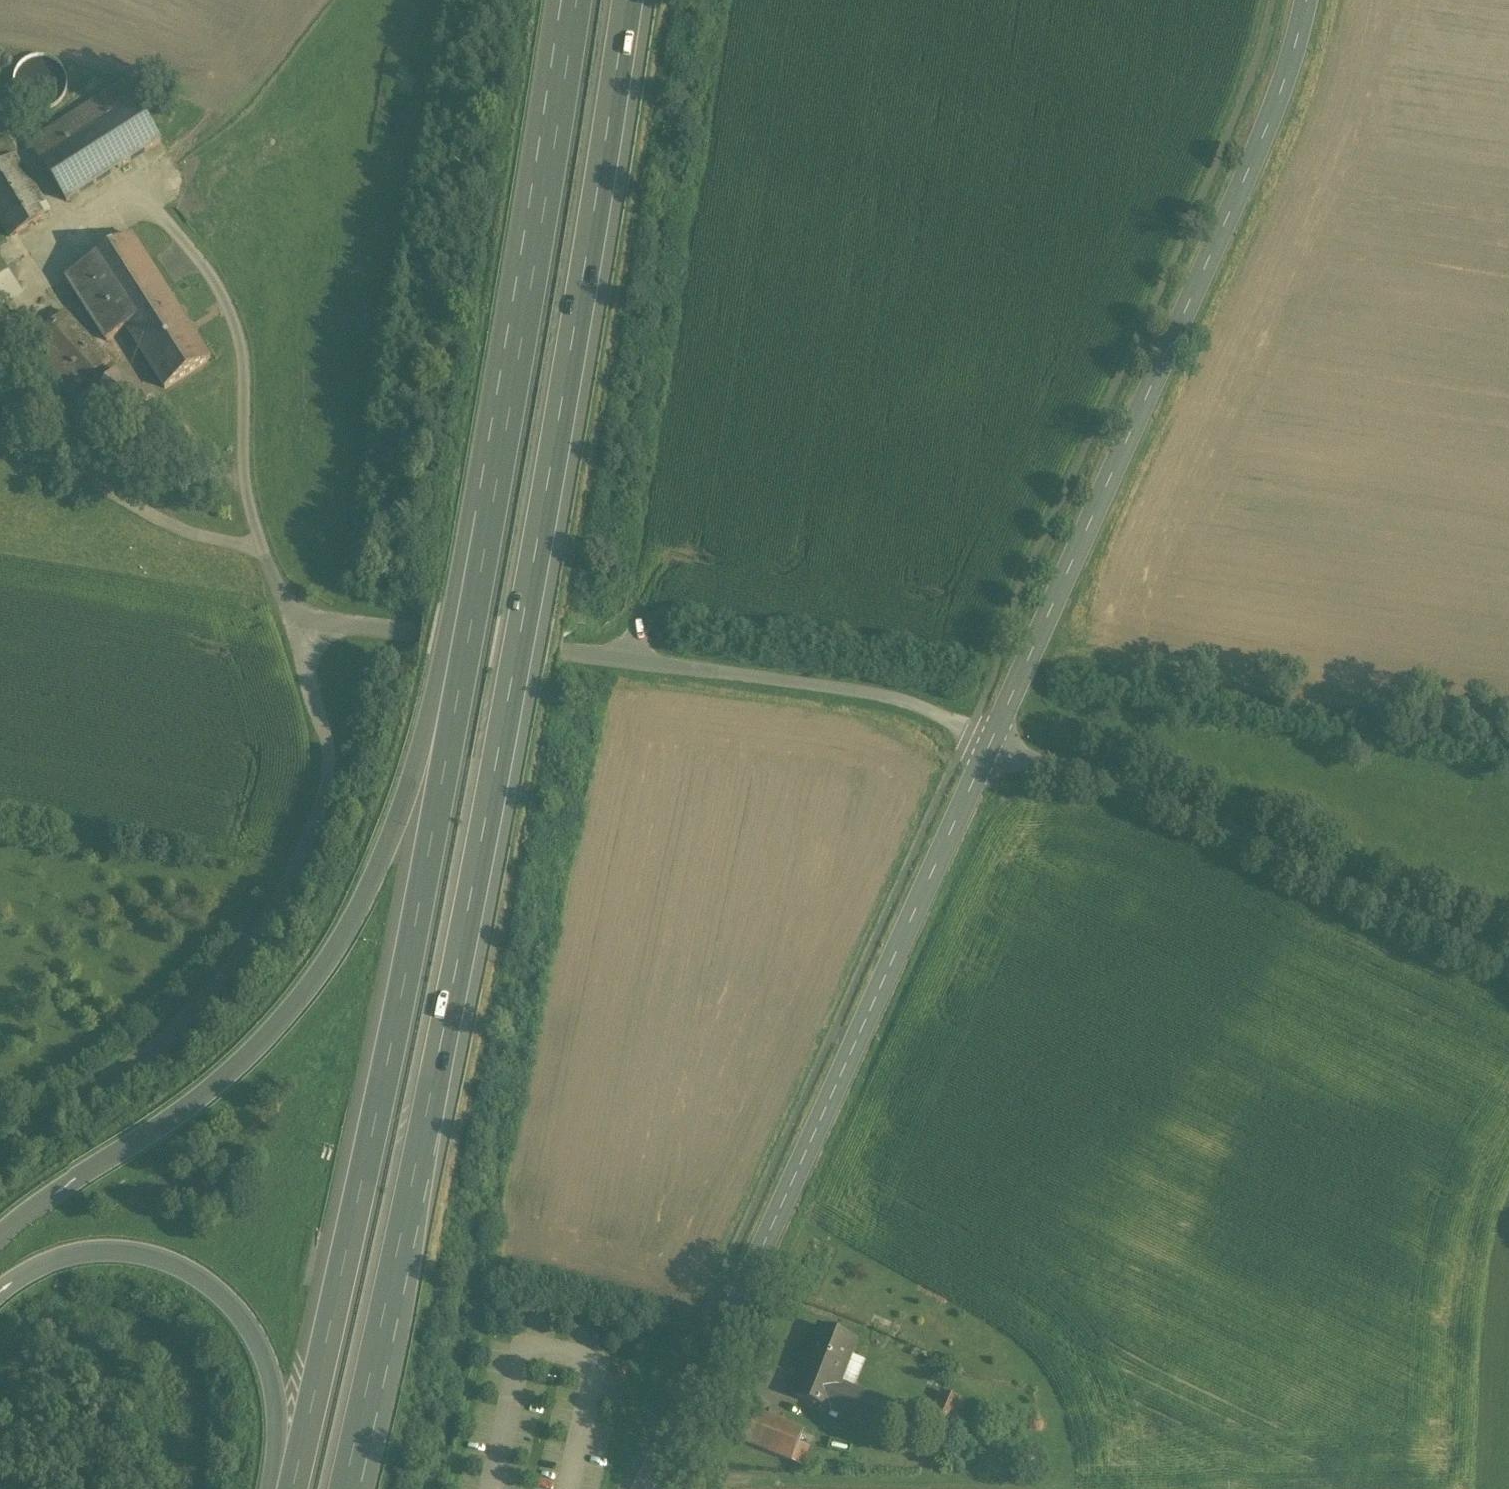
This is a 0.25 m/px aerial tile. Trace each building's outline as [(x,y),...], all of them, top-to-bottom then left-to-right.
[(60,63),(49,57),(41,56),(33,59),(24,66),(21,73),(20,81),(22,91),(27,97),(35,102),(43,104),(51,103),(60,98),(65,91),(67,83),(67,77),(65,69),(60,63)] [(124,85),(30,145),(67,203),(161,142),(153,130),(124,85)] [(0,164),(0,221),(10,238),(50,212),(14,155),(0,164)] [(139,317),(171,296),(132,237),(65,279),(105,342),(126,329),(131,336),(145,327),(139,317)] [(211,360),(171,296),(139,317),(145,327),(131,336),(164,389),(211,360)] [(35,339),(80,388),(109,361),(64,312),(35,339)] [(118,371),(95,399),(129,426),(151,398),(118,371)] [(804,1370),(838,1384),(855,1341),(821,1328),(804,1370)] [(882,1402),(838,1384),(804,1370),(794,1395),(872,1426),(882,1402)] [(971,1401),(937,1390),(927,1419),(961,1430),(971,1401)] [(812,1436),(742,1408),(731,1438),(800,1465),(812,1436)]
